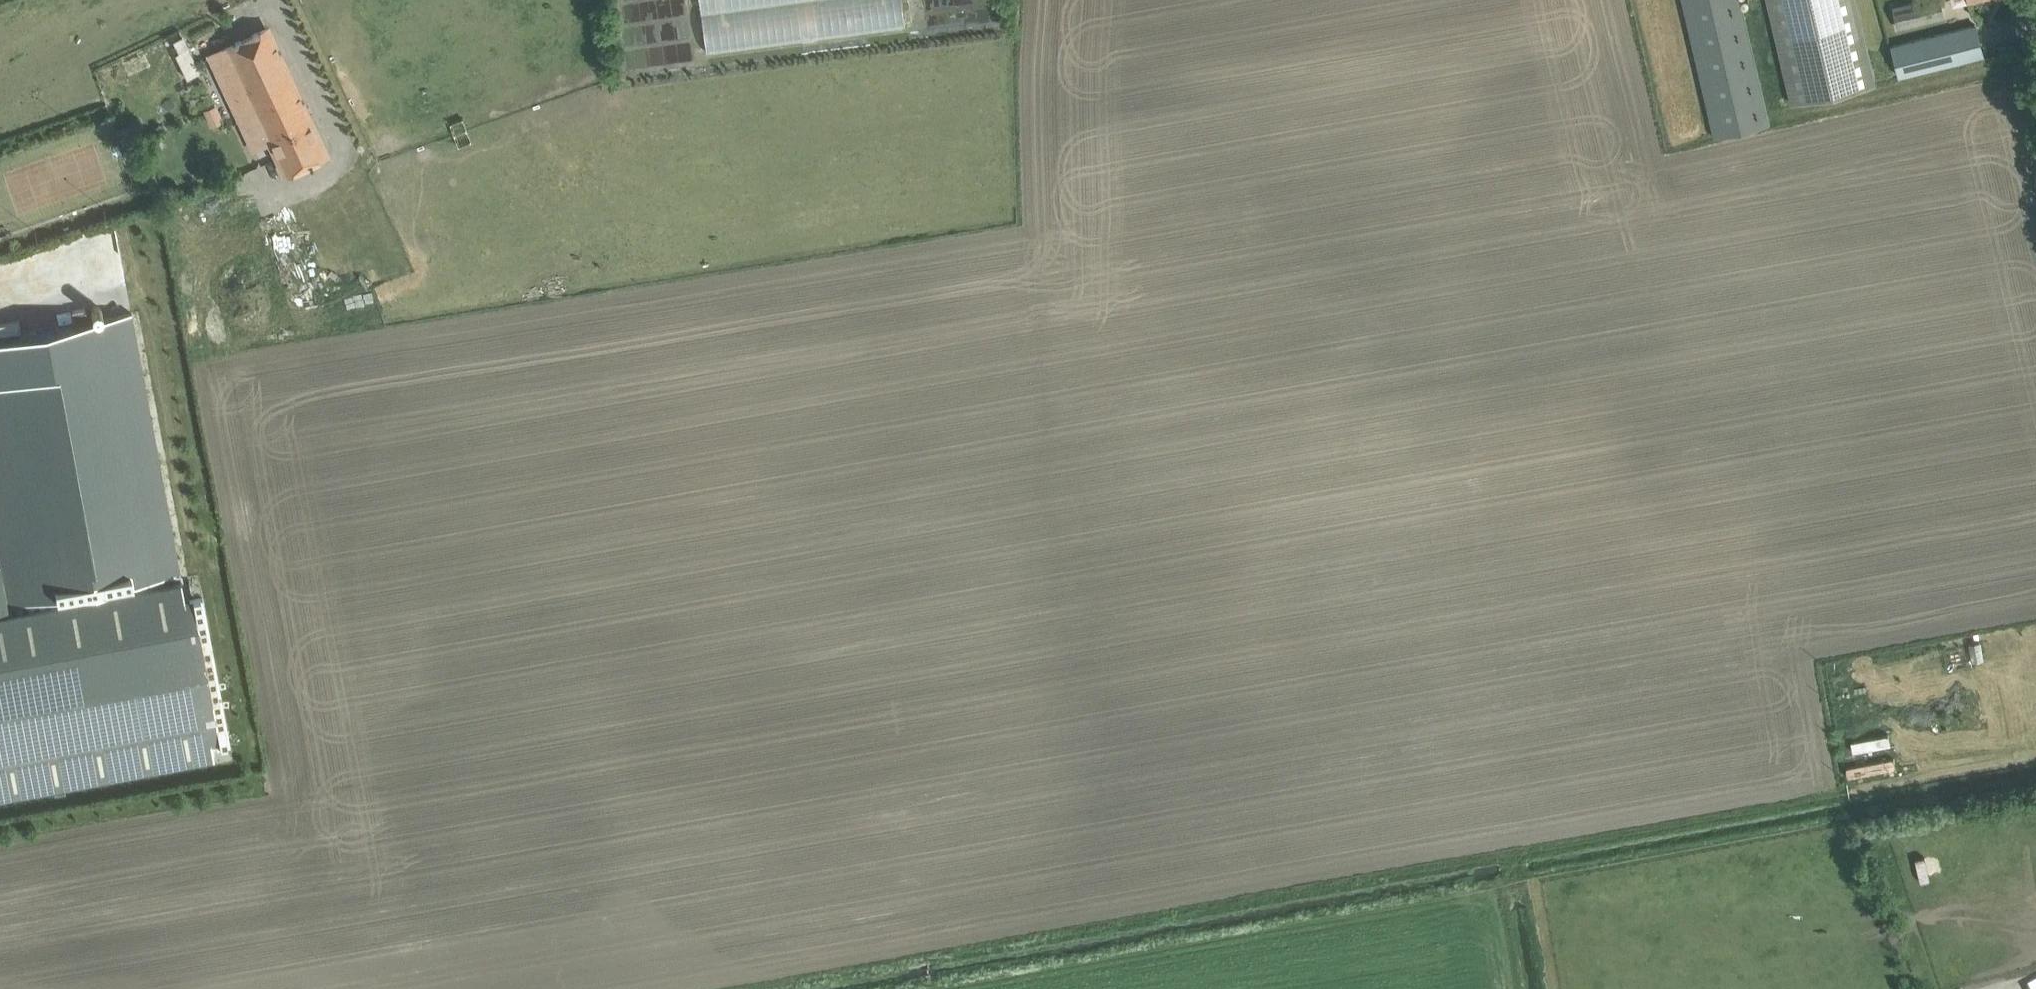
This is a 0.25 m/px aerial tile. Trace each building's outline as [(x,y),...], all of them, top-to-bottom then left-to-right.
[(691,58),(685,0),(623,0),(629,65),(691,58)] [(910,24),(907,0),(702,0),(708,48),(910,24)] [(1769,123),(1741,0),(1682,0),(1713,136),(1769,123)] [(1793,103),(1874,84),(1855,0),(1769,0),(1793,103)] [(1943,17),(1939,0),(1921,0),(1893,7),(1898,27),(1943,17)] [(1977,23),(1892,44),(1899,75),(1985,55),(1977,23)] [(326,153),(267,28),(210,56),(249,138),(266,130),(286,172),(326,153)] [(214,753),(211,737),(227,733),(200,588),(184,592),(181,578),(131,312),(0,336),(0,553),(11,610),(3,611),(2,604),(3,604),(3,603),(0,603),(0,793),(214,753)]
